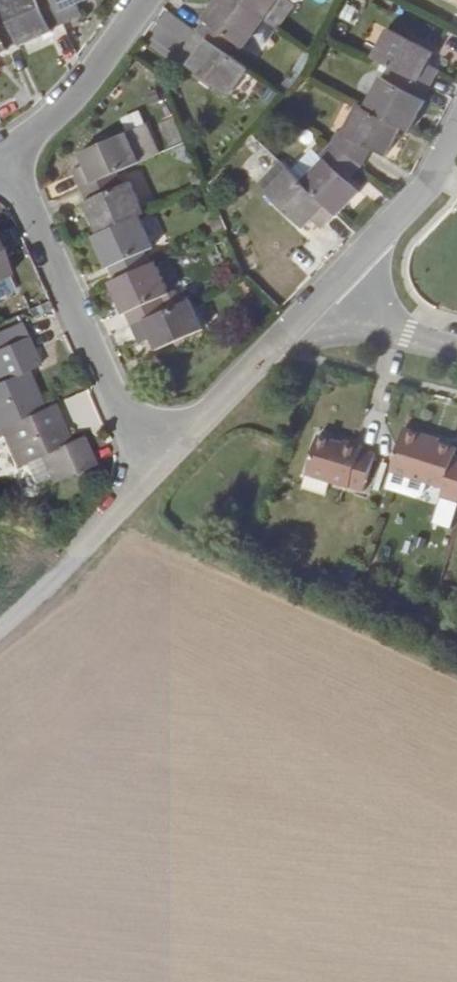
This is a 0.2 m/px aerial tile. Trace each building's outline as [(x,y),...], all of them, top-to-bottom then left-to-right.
[(19,42),(21,46),(52,32),(51,29),(64,24),(53,0),(0,0),(19,42)] [(7,50),(6,47),(19,42),(0,0),(0,53),(7,50)] [(64,24),(83,16),(77,3),(85,0),(53,0),(64,24)] [(237,0),(216,0),(203,18),(205,20),(197,31),(228,54),(237,42),(244,48),(264,20),(237,0)] [(264,20),(277,28),(295,4),(290,0),(237,0),(264,20)] [(433,53),(387,28),(372,57),(396,69),(430,87),(439,69),(428,63),(433,53)] [(228,54),(197,31),(185,47),(195,55),(188,65),(230,95),(249,69),(228,54)] [(430,87),(396,69),(389,81),(381,77),(365,108),(401,127),(410,131),(426,101),(423,99),(430,87)] [(267,86),(259,81),(253,89),(262,94),(267,86)] [(365,108),(358,104),(344,132),(340,130),(332,144),(353,160),(363,143),(372,148),(386,156),(401,127),(365,108)] [(147,124),(80,152),(85,164),(73,169),(82,188),(118,172),(160,153),(147,124)] [(363,143),(353,160),(362,166),(372,148),(363,143)] [(353,160),(332,144),(320,156),(313,148),(291,171),(336,213),(338,215),(360,192),(348,181),(341,174),(353,160)] [(291,171),(281,160),(258,183),(304,228),(313,219),(322,228),(336,213),(291,171)] [(362,166),(353,160),(341,174),(348,181),(362,166)] [(131,181),(123,185),(118,172),(82,188),(87,200),(85,202),(99,234),(140,216),(145,213),(131,181)] [(154,248),(140,216),(99,234),(93,237),(107,268),(110,267),(116,280),(151,264),(146,251),(154,248)] [(0,256),(0,296),(15,290),(0,256)] [(170,293),(157,262),(151,264),(116,280),(110,282),(124,313),(126,312),(132,325),(183,303),(177,290),(170,293)] [(183,303),(132,325),(140,343),(151,338),(157,350),(204,329),(191,299),(183,303)] [(0,332),(0,429),(45,409),(28,371),(41,365),(22,323),(0,332)] [(0,429),(0,436),(2,435),(15,467),(26,462),(34,482),(39,483),(49,479),(52,485),(96,465),(83,436),(70,442),(54,405),(45,409),(0,429)] [(456,447),(456,446),(439,440),(426,436),(427,433),(404,426),(391,468),(444,486),(441,493),(456,499),(456,456),(455,455),(456,447)] [(374,451),(360,446),(361,444),(342,438),(341,440),(317,433),(305,472),(361,489),(374,451)]
